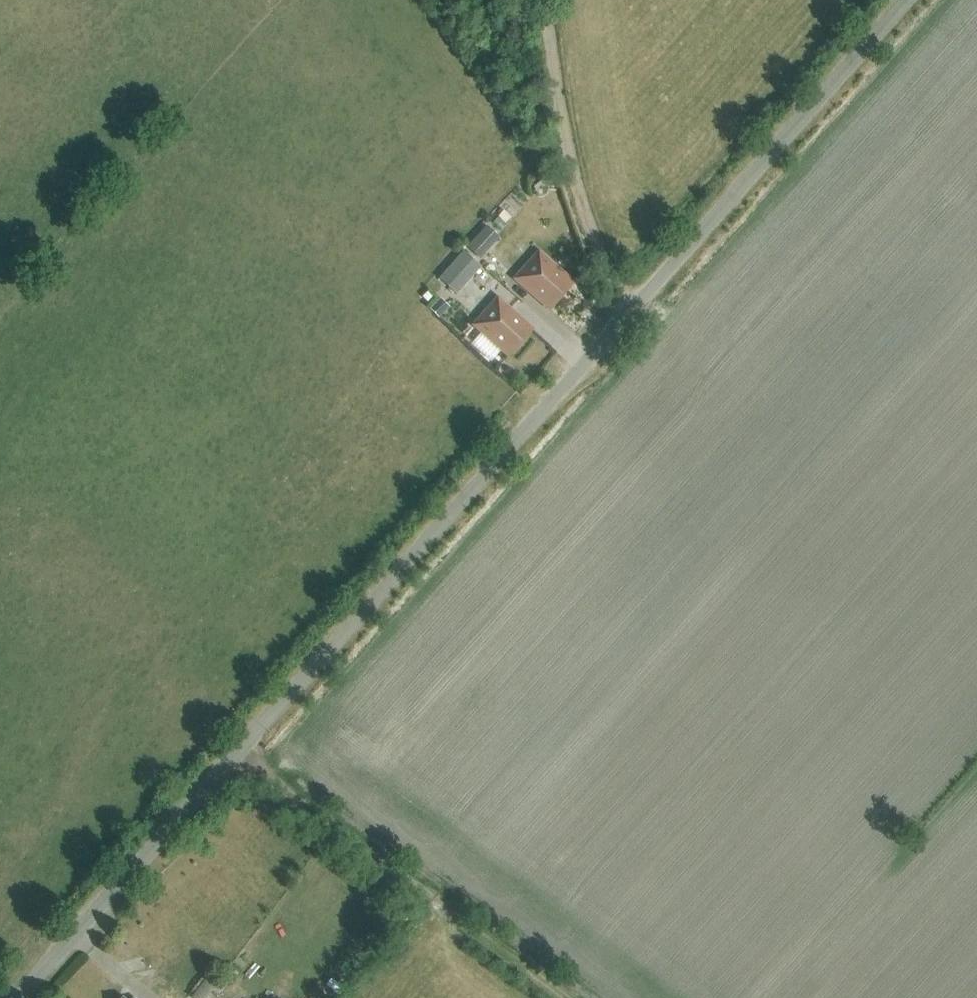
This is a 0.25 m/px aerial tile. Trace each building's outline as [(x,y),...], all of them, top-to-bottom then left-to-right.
[(497,236),(487,226),(468,247),(478,257),(497,236)] [(516,279),(549,308),(572,282),(539,253),(516,279)] [(471,274),(456,261),(440,279),(455,292),(471,274)] [(441,298),(429,309),(438,318),(449,307),(441,298)] [(498,300),(475,325),(508,354),(531,329),(498,300)] [(222,978),(213,990),(219,995),(228,983),(222,978)]
